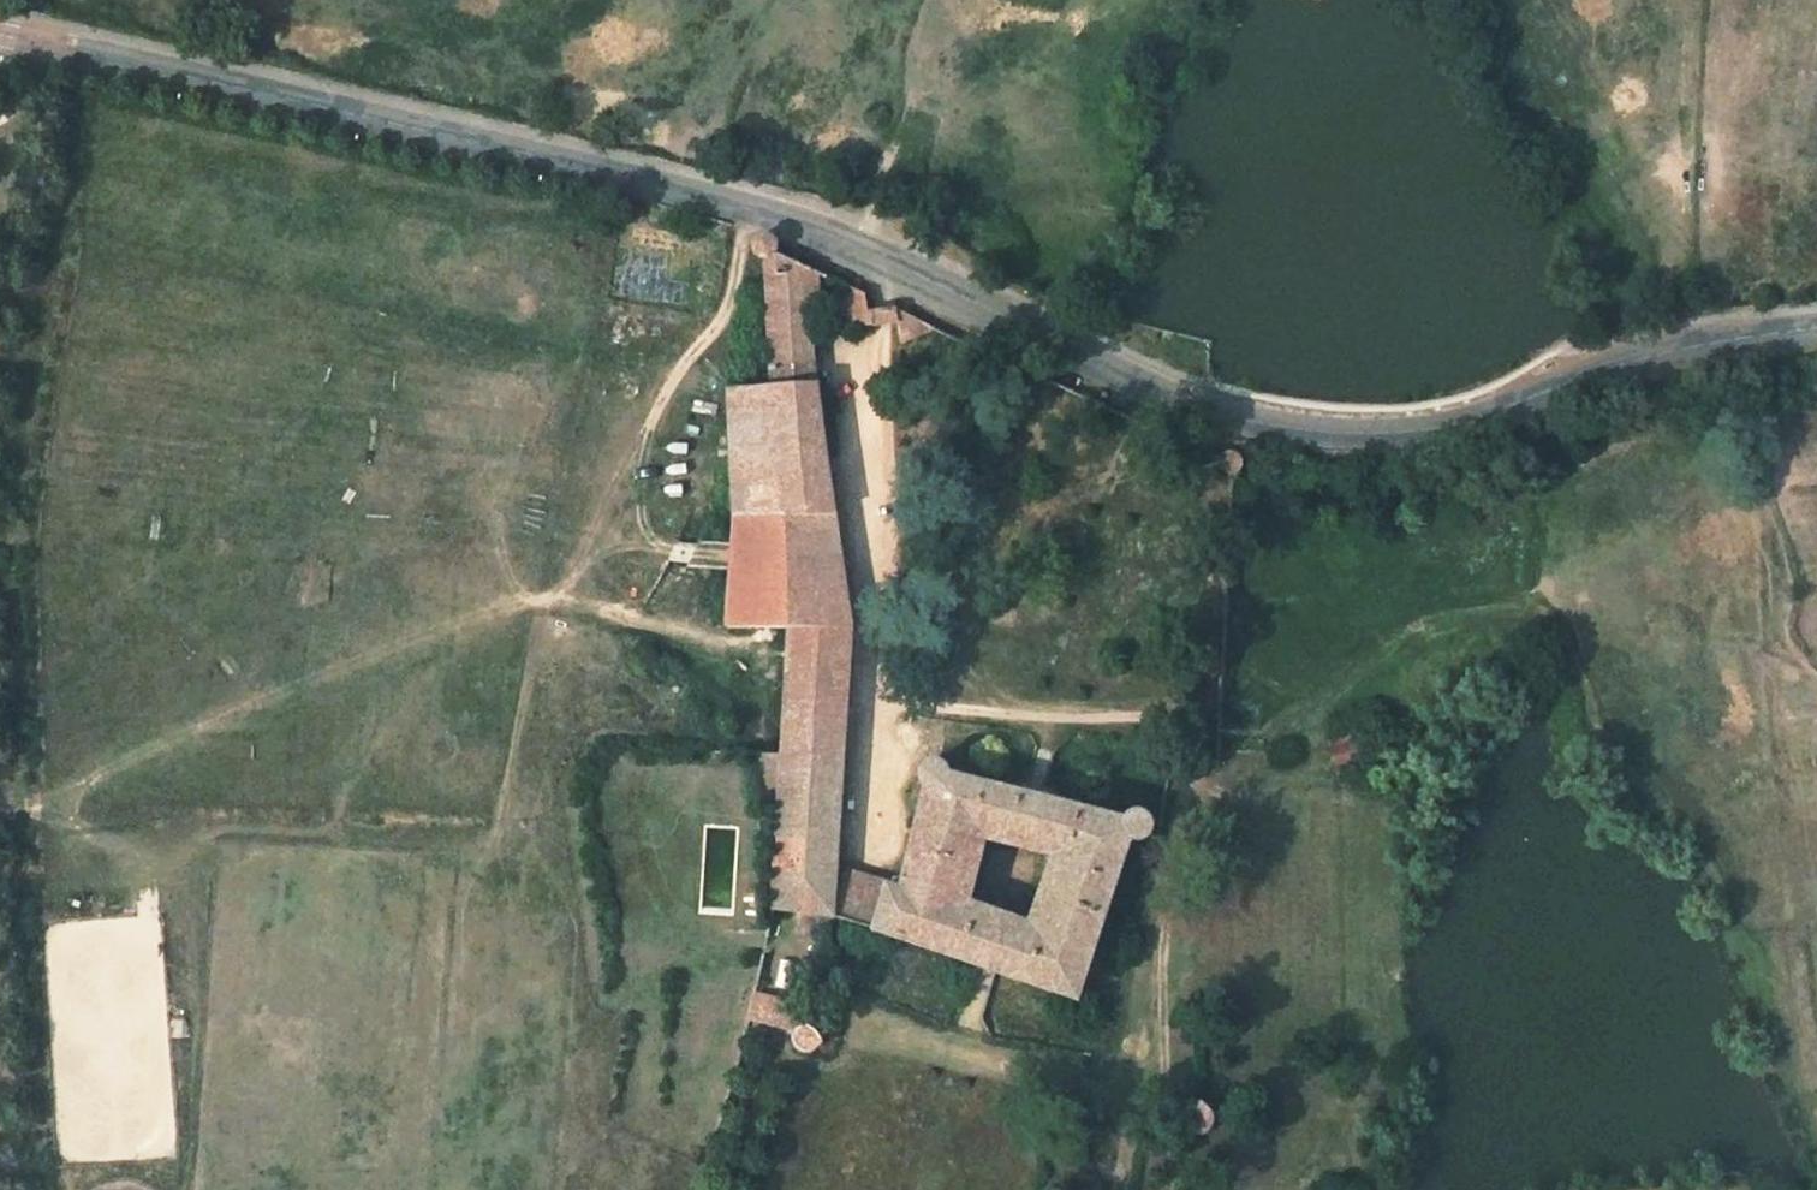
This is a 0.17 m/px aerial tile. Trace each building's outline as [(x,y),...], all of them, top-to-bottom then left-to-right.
[(1124,817),(1118,820),(1115,824),(941,777),(935,769),(928,765),(917,766),(909,776),(910,786),(914,794),(890,881),(834,867),(848,628),(814,384),(811,333),(817,272),(772,253),(773,243),(767,236),(757,233),(747,239),(745,250),(750,259),(760,261),(764,386),(721,389),(725,518),(718,631),(742,631),(738,756),(773,757),(765,912),(831,919),(862,930),(860,941),(1070,1011),(1125,850),(1135,849),(1141,846),(1147,837),(1146,829),(1143,823),(1139,818),(1131,816),(1124,817)] [(665,292),(669,253),(649,251),(644,290),(665,292)] [(1354,734),(1327,743),(1335,771),(1363,762),(1354,734)] [(752,990),(747,1017),(771,1022),(776,994),(752,990)] [(788,1042),(810,1052),(818,1031),(796,1022),(788,1042)]
